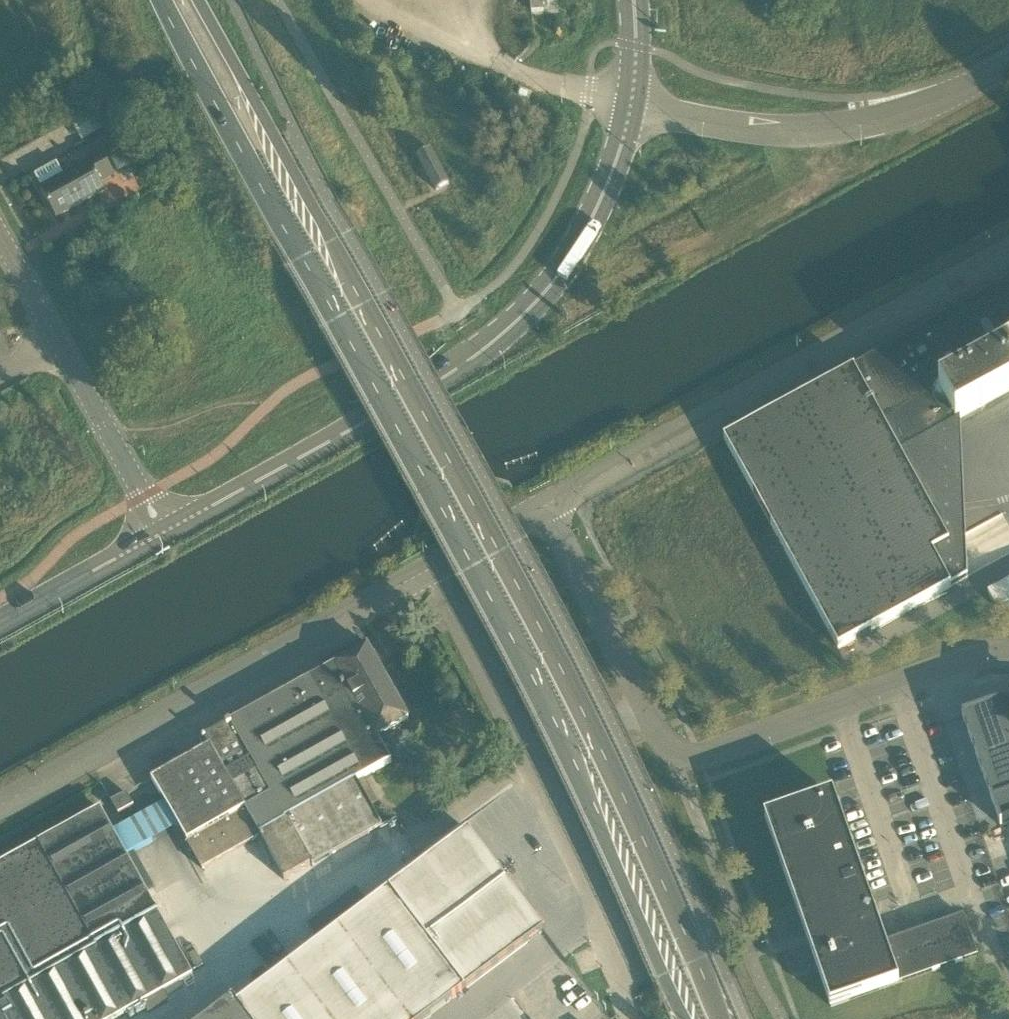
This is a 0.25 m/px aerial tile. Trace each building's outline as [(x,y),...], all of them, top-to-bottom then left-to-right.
[(543,10),(542,0),(530,0),(531,12),(543,10)] [(127,132),(114,139),(120,150),(133,143),(127,132)] [(417,155),(425,169),(436,190),(449,184),(430,149),(417,155)] [(35,174),(42,188),(40,189),(56,217),(105,190),(100,182),(114,174),(101,150),(86,159),(88,162),(64,176),(57,162),(35,174)] [(124,152),(111,159),(118,171),(131,164),(124,152)] [(854,367),(724,438),(838,648),(951,587),(932,553),(949,543),(899,451),(953,422),(1008,391),(1008,282),(854,367)] [(366,647),(361,639),(319,662),(324,670),(199,739),(205,748),(151,778),(164,802),(174,820),(201,868),(259,836),(271,857),(272,856),(275,862),(284,879),(311,864),(313,867),(383,828),(371,806),(357,781),(364,777),(389,764),(390,764),(391,763),(382,748),(390,744),(384,733),(408,720),(367,646),(366,647)] [(997,704),(961,716),(1000,825),(1008,822),(1008,705),(997,704)] [(126,793),(111,801),(118,815),(134,806),(126,793)] [(963,915),(884,943),(875,920),(872,921),(868,909),(871,908),(832,795),(766,819),(805,931),(808,930),(812,942),(809,943),(831,1006),(977,955),(963,915)] [(193,975),(100,809),(0,865),(0,1018),(114,1018),(193,975)] [(551,922),(475,820),(233,1000),(207,1018),(421,1018),(551,922)]
